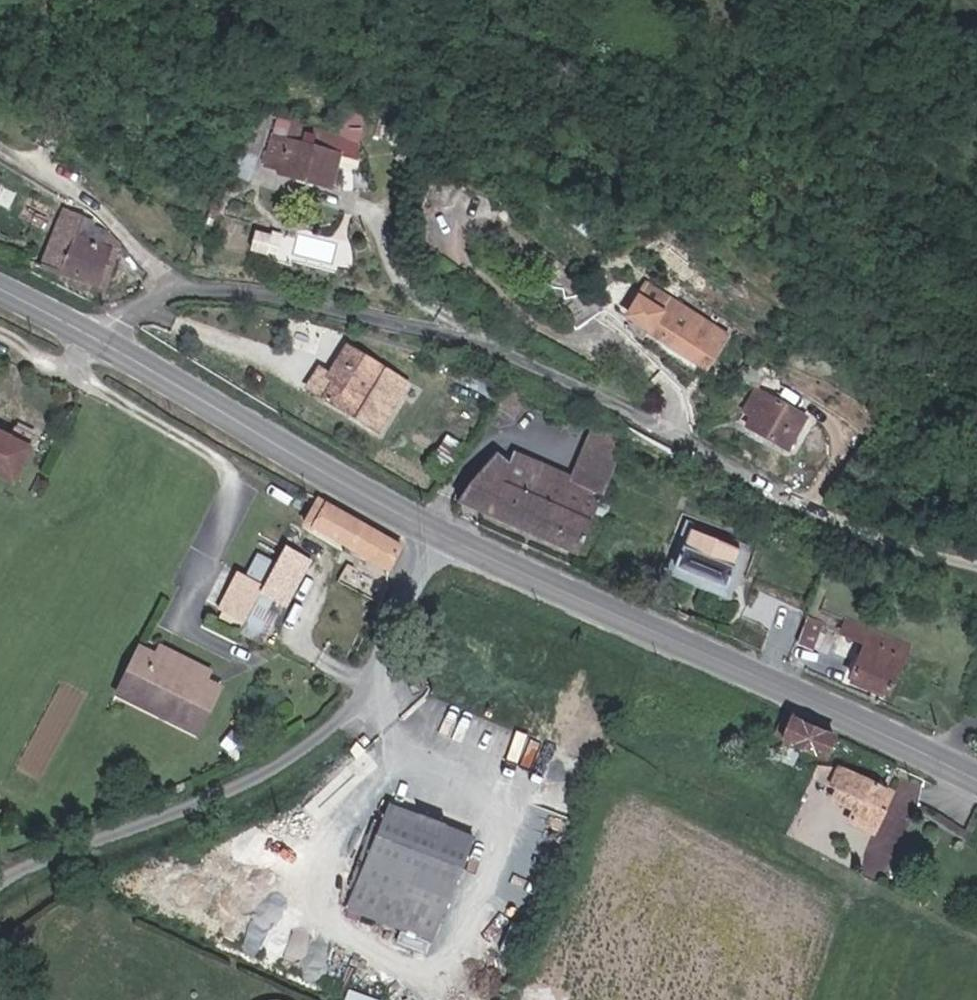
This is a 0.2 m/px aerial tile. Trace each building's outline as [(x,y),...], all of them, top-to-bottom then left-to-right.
[(253,114),(229,174),(245,180),(268,120),(253,114)] [(341,149),(287,137),(286,142),(270,139),(264,166),(279,169),(278,173),(333,185),(341,149)] [(42,264),(103,285),(120,242),(86,216),(64,207),(42,264)] [(252,244),(278,250),(282,234),(256,228),(252,244)] [(699,365),(722,327),(635,275),(612,312),(699,365)] [(373,430),(405,381),(351,346),(330,377),(318,369),(306,387),(373,430)] [(751,390),(740,411),(752,417),(745,430),(785,449),(801,415),(751,390)] [(610,486),(632,439),(597,422),(575,473),(610,486)] [(20,479),(41,440),(22,430),(19,436),(0,426),(0,469),(20,479)] [(463,443),(451,436),(437,460),(448,468),(463,443)] [(582,550),(610,486),(575,473),(514,446),(509,457),(493,452),(462,493),(582,550)] [(318,527),(331,501),(320,496),(307,521),(318,527)] [(392,567),(406,542),(331,501),(318,527),(392,567)] [(735,557),(741,561),(746,550),(730,544),(728,552),(696,538),(700,531),(682,524),(677,535),(686,540),(673,568),(722,587),(735,557)] [(281,560),(266,591),(291,603),(315,552),(291,540),(281,560)] [(277,630),(291,603),(266,591),(281,560),(261,550),(233,608),(277,630)] [(824,621),(810,614),(798,640),(814,648),(824,621)] [(883,694),(905,647),(847,619),(841,632),(864,643),(848,677),(883,694)] [(227,683),(141,643),(116,696),(201,736),(227,683)] [(824,758),(833,738),(785,716),(774,738),(816,757),(824,758)] [(889,785),(896,767),(833,738),(824,758),(841,765),(889,785)] [(879,809),(889,785),(841,765),(832,786),(879,809)] [(354,905),(439,935),(476,835),(392,804),(354,905)] [(172,993),(176,987),(178,981),(178,977),(178,972),(176,964),(173,959),(170,954),(165,951),(160,949),(155,948),(149,948),(143,950),(137,953),(132,959),(128,963),(126,969),(126,977),(127,983),(130,990),(134,995),(137,998),(141,999),(159,999),(165,998),(167,999),(178,999),(172,993)]
